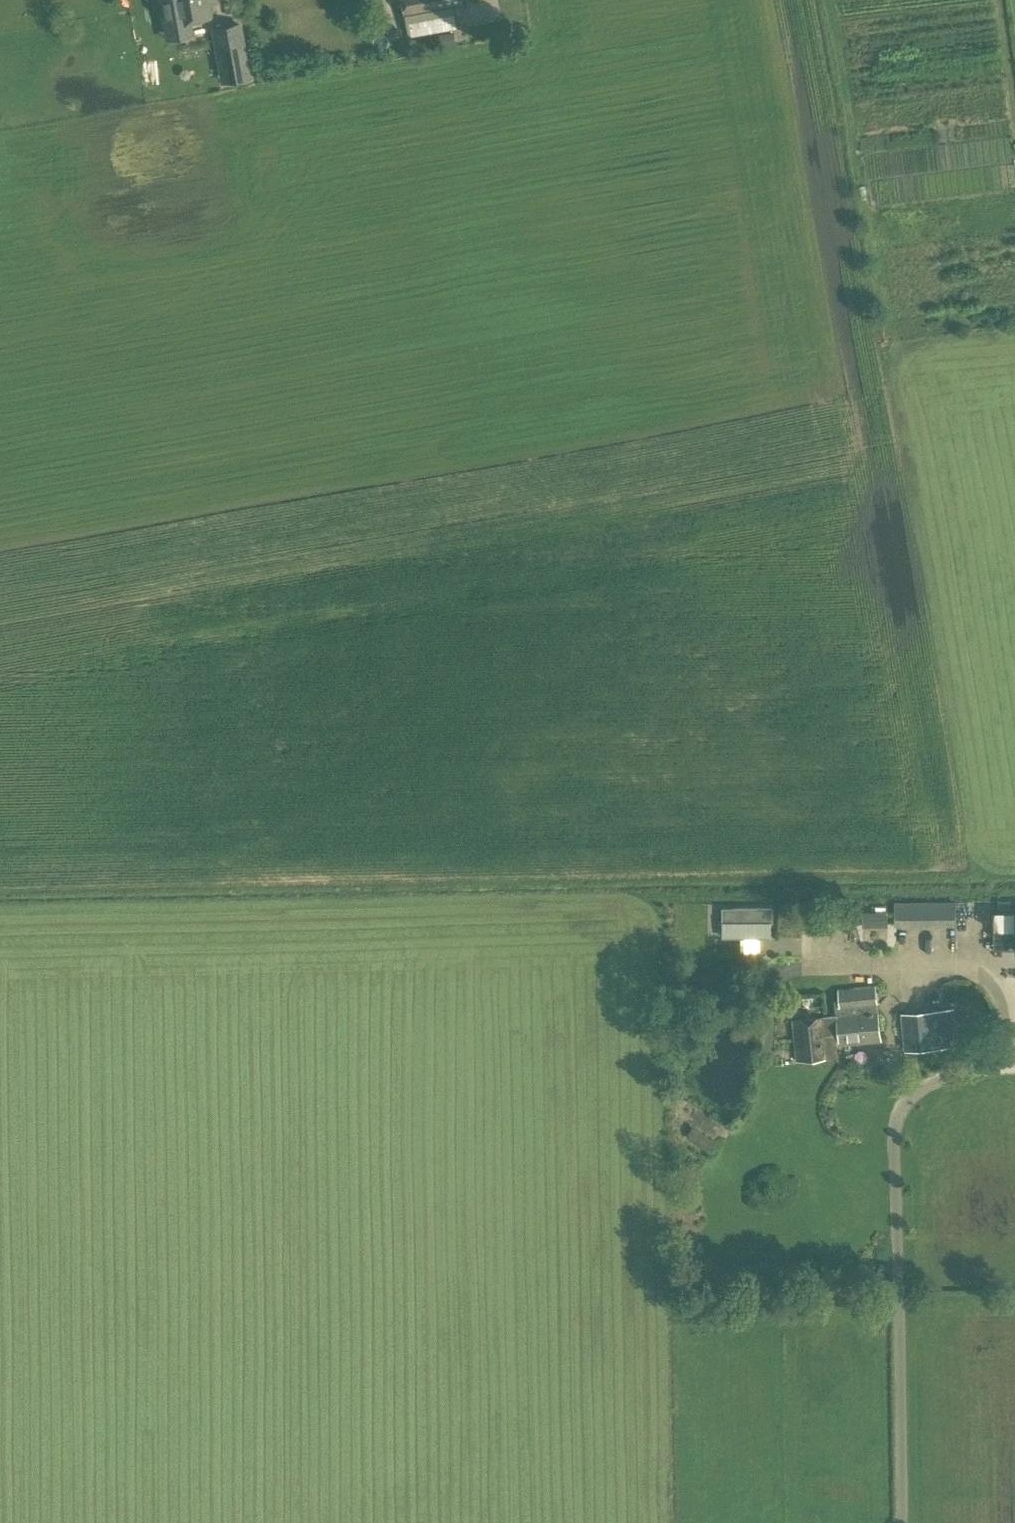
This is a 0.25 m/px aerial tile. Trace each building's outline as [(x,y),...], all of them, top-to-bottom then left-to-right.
[(173,23),(210,17),(207,0),(169,0),(173,23)] [(402,17),(462,6),(460,0),(399,0),(402,17)] [(233,24),(210,28),(221,84),(251,78),(248,62),(240,64),(233,24)] [(894,926),(955,926),(955,902),(894,902),(894,926)] [(773,907),(731,907),(731,921),(722,921),(722,938),(771,938),(771,923),(773,923),(773,907)] [(888,926),(888,911),(863,910),(863,926),(888,926)] [(992,929),(992,948),(1014,948),(1014,929),(992,929)] [(837,1016),(840,1044),(882,1040),(877,988),(835,992),(838,1016),(837,1016)] [(905,1009),(906,1048),(959,1046),(958,1007),(905,1009)] [(837,1045),(840,1044),(837,1016),(795,1020),(799,1061),(838,1057),(837,1045)] [(707,1150),(713,1140),(693,1127),(687,1137),(707,1150)]
